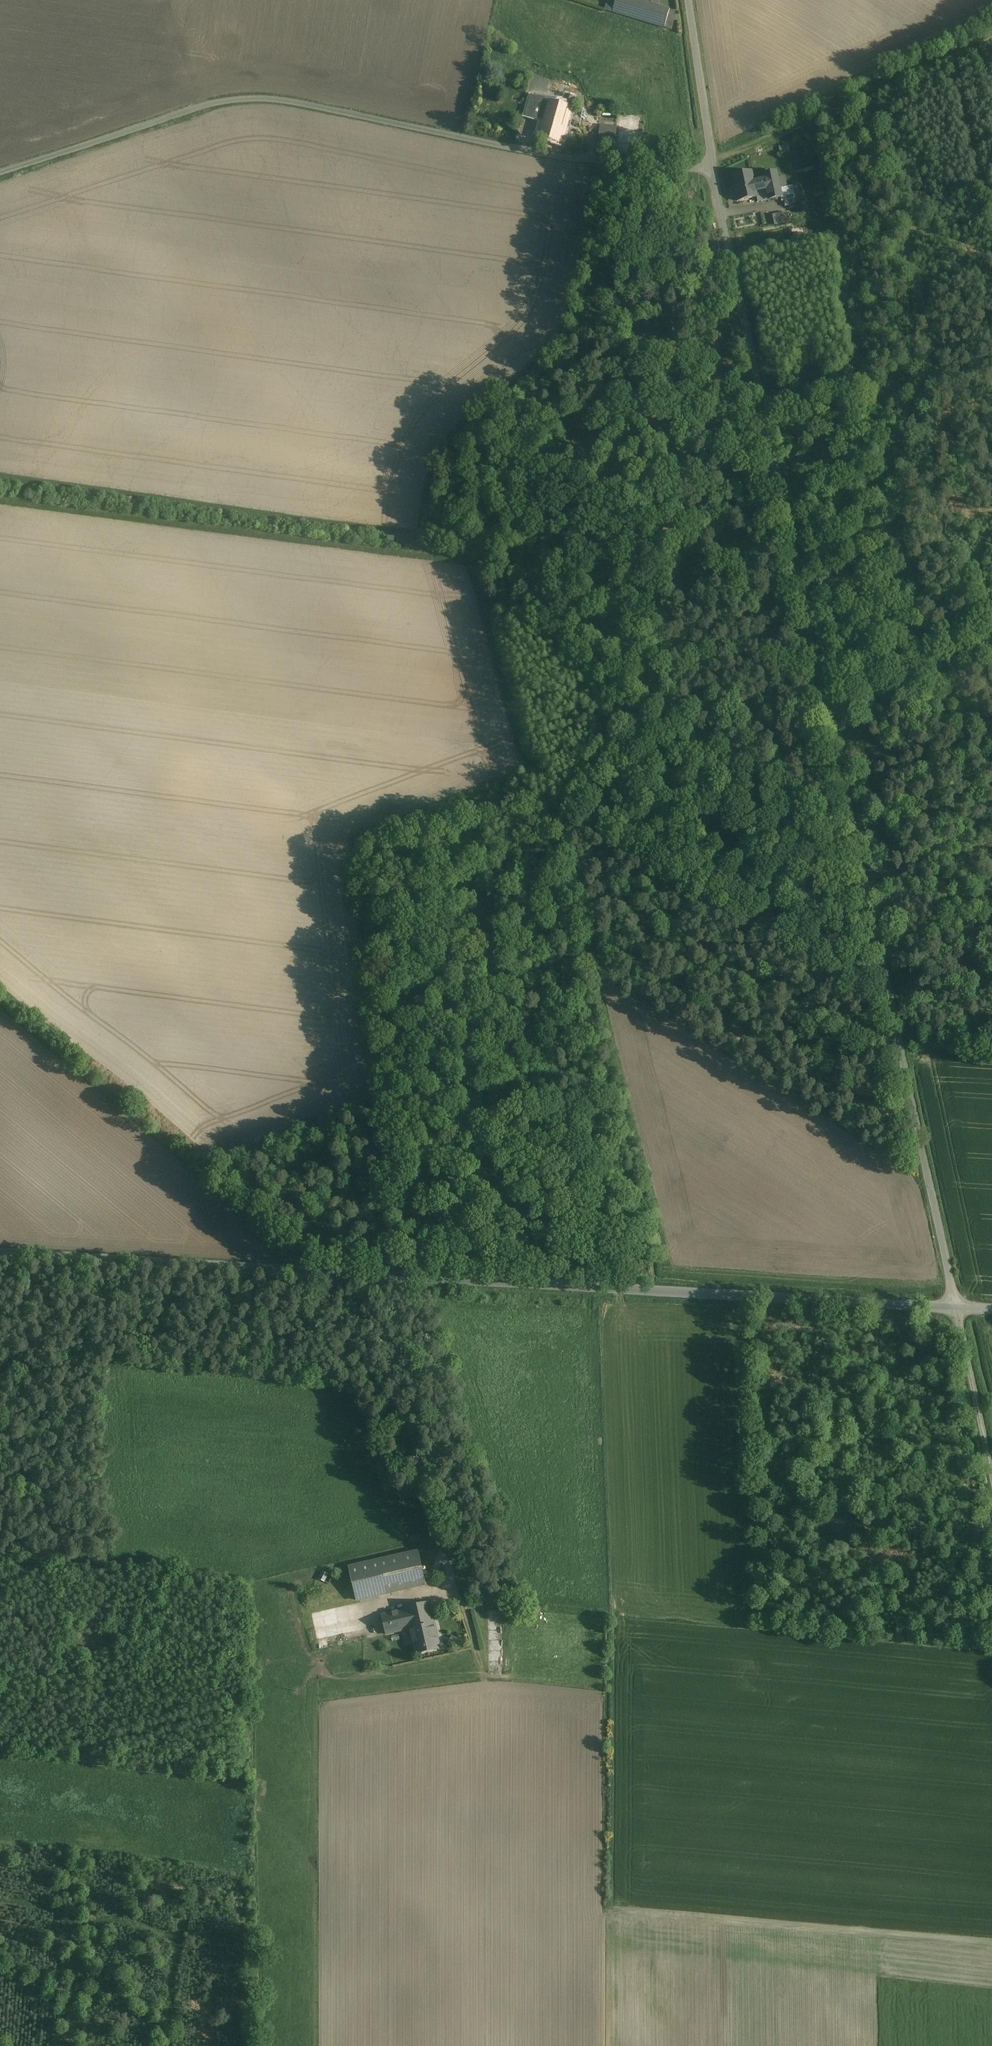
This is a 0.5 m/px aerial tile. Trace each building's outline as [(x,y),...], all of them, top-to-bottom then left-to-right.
[(636,0),(616,0),(612,12),(671,30),(677,12),(636,0)] [(543,121),(566,127),(574,98),(566,96),(564,105),(531,96),(526,116),(543,121)] [(617,121),(599,119),(596,143),(614,145),(617,121)] [(543,121),(538,138),(562,144),(566,127),(543,121)] [(751,172),(734,176),(737,191),(735,192),(737,201),(768,195),(765,180),(753,183),(751,172)] [(768,195),(769,200),(788,196),(784,177),(777,178),(776,172),(764,175),(765,180),(768,195)] [(786,214),(773,216),(774,225),(788,223),(786,214)] [(350,1567),(357,1600),(425,1585),(418,1552),(350,1567)] [(328,1574),(323,1572),(319,1579),(324,1582),(328,1574)] [(429,1603),(405,1609),(405,1610),(410,1629),(416,1654),(440,1648),(429,1603)] [(410,1629),(405,1610),(381,1615),(386,1635),(410,1629)] [(452,1637),(449,1644),(460,1649),(463,1642),(452,1637)]
